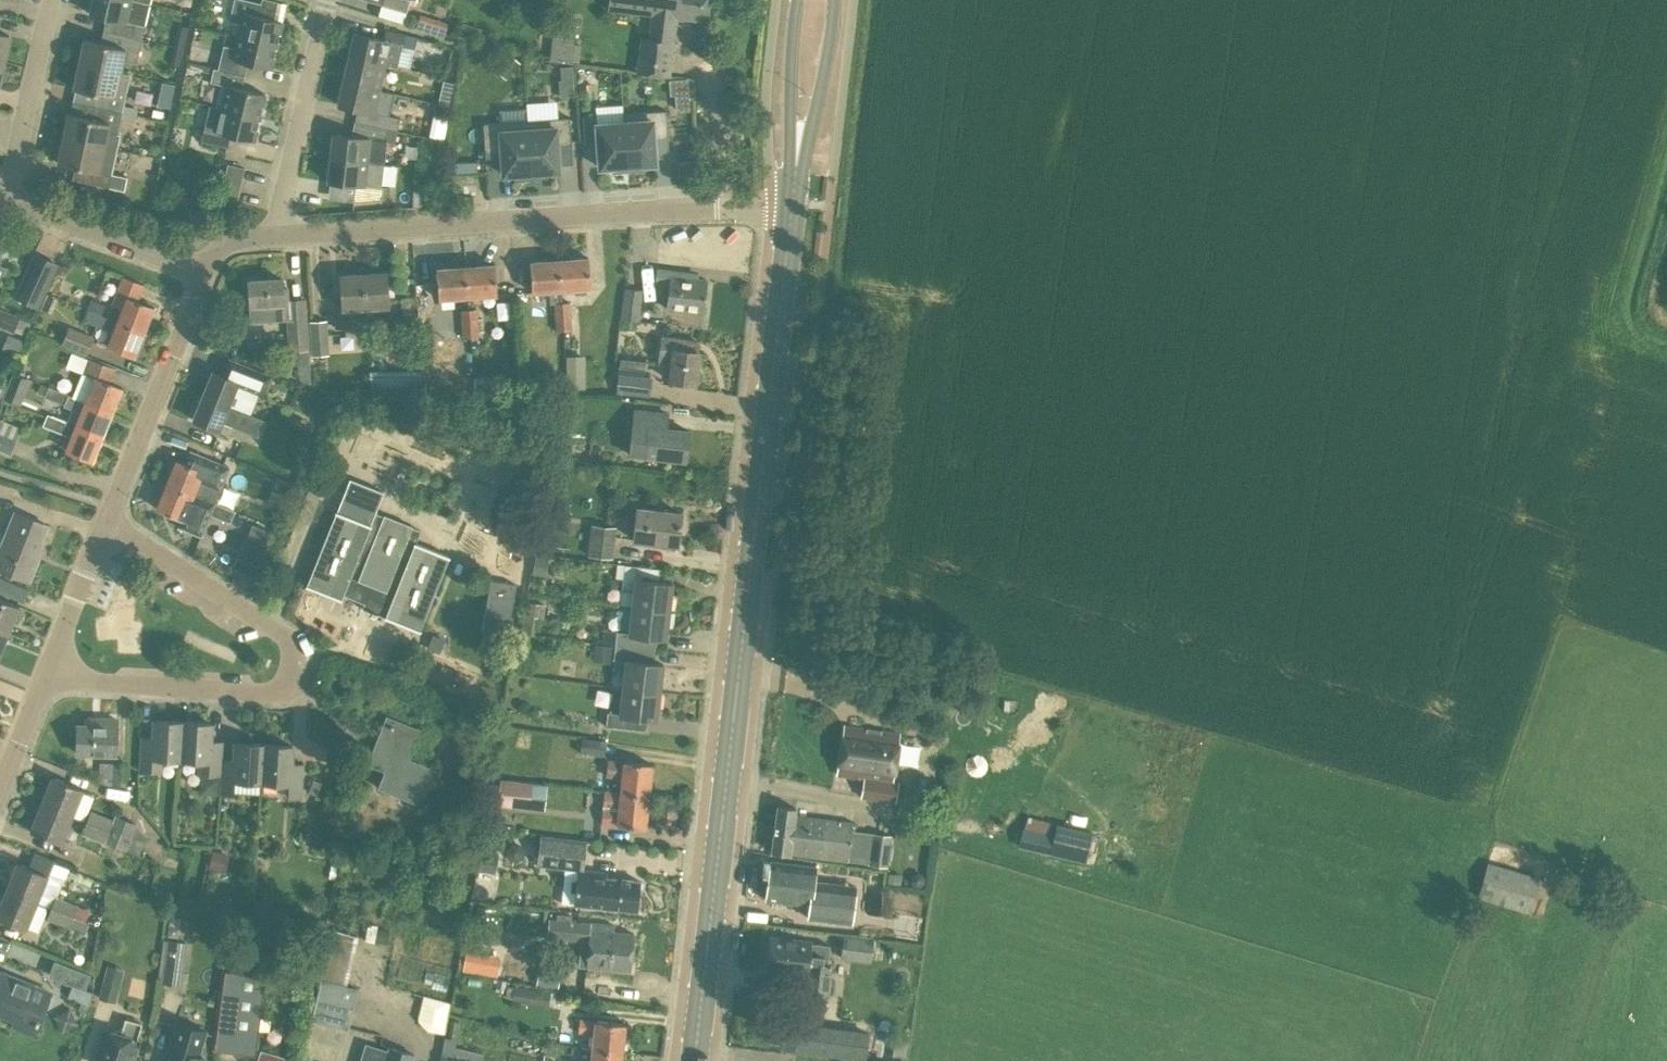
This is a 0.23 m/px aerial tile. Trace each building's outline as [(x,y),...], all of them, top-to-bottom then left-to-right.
[(137,0),(92,0),(89,14),(116,20),(113,33),(141,39),(149,3),(137,0)] [(276,44),(282,21),(273,19),(277,1),(274,0),(261,0),(260,2),(249,0),(233,0),(228,21),(242,25),(239,36),(276,44)] [(381,4),(406,12),(410,0),(382,0),(381,4)] [(650,14),(647,37),(674,41),(677,17),(703,20),(706,0),(608,0),(607,8),(650,14)] [(443,37),(448,22),(418,13),(414,29),(443,37)] [(572,60),(574,44),(576,23),(553,21),(549,60),(571,63),(571,60),(572,60)] [(3,61),(9,35),(0,33),(0,60),(3,61)] [(136,62),(141,39),(113,33),(111,44),(84,38),(78,64),(120,73),(120,72),(123,59),(136,62)] [(348,56),(385,65),(385,64),(396,67),(402,44),(354,33),(348,56)] [(213,68),(244,75),(247,62),(271,68),(276,44),(239,36),(236,48),(222,45),(221,52),(210,50),(207,67),(213,68)] [(574,44),(572,60),(579,61),(581,44),(574,44)] [(379,91),(385,65),(348,56),(342,82),(379,91)] [(129,74),(120,72),(120,73),(78,64),(73,88),(93,92),(90,105),(121,112),(129,74)] [(573,79),(572,66),(560,67),(561,80),(573,79)] [(241,88),(244,75),(213,68),(207,93),(225,97),(222,108),(259,117),(265,93),(241,88)] [(342,82),(337,104),(357,109),(364,110),(360,124),(397,132),(400,118),(389,116),(392,106),(376,102),(379,91),(342,82)] [(435,103),(435,91),(415,91),(415,103),(435,103)] [(446,92),(439,96),(438,102),(449,104),(451,94),(446,92)] [(689,94),(674,95),(675,110),(690,109),(689,94)] [(117,134),(121,112),(90,105),(87,117),(68,113),(63,138),(117,150),(120,135),(117,134)] [(254,140),(259,117),(222,108),(219,120),(206,117),(200,142),(227,148),(230,135),(254,140)] [(625,119),(628,171),(643,170),(643,165),(656,164),(654,138),(669,137),(668,110),(624,113),(625,119)] [(628,171),(625,119),(597,121),(596,114),(582,115),(584,143),(597,142),(599,168),(612,167),(612,172),(628,171)] [(526,120),(530,178),(533,177),(546,176),(546,171),(559,170),(557,144),(571,144),(569,117),(527,120),(526,120)] [(530,178),(526,120),(525,120),(483,123),(485,151),(501,150),(502,174),(515,173),(516,179),(530,178)] [(332,133),(329,158),(383,165),(386,142),(394,144),(397,132),(360,124),(358,136),(351,136),(332,133)] [(111,173),(117,150),(63,138),(58,162),(99,171),(111,174),(108,187),(124,191),(127,176),(111,173)] [(381,186),(383,165),(329,158),(327,181),(356,184),(355,201),(381,199),(388,200),(389,187),(381,186)] [(38,308),(59,263),(32,251),(12,297),(38,308)] [(559,259),(561,290),(590,287),(588,257),(559,259)] [(532,292),(561,290),(559,259),(529,261),(532,292)] [(465,266),(467,296),(497,294),(494,263),(465,266)] [(438,299),(467,296),(465,266),(436,268),(438,299)] [(703,313),(707,280),(693,278),(694,273),(656,268),(655,281),(669,282),(665,308),(703,313)] [(363,273),(365,308),(380,307),(381,325),(397,324),(396,299),(389,299),(387,271),(363,273)] [(350,309),(365,308),(363,273),(339,274),(341,302),(333,303),(334,328),(351,327),(350,309)] [(116,324),(142,335),(153,307),(137,301),(143,284),(123,276),(112,304),(122,308),(117,321),(116,324)] [(282,287),(281,278),(249,280),(250,303),(248,304),(250,322),(286,319),(288,352),(309,351),(305,298),(288,299),(287,287),(282,287)] [(625,287),(620,318),(622,318),(639,321),(643,292),(644,290),(626,287),(625,287)] [(414,297),(401,298),(402,314),(415,313),(414,297)] [(100,317),(101,314),(105,304),(91,298),(85,311),(100,317)] [(563,314),(571,313),(570,301),(553,303),(555,319),(563,319),(563,314)] [(31,323),(19,318),(20,315),(0,308),(0,327),(13,332),(14,331),(26,336),(31,323)] [(469,325),(478,324),(477,308),(460,309),(461,321),(469,321),(469,325)] [(117,321),(101,314),(100,317),(85,311),(82,320),(112,332),(107,345),(134,356),(142,335),(116,324),(117,321)] [(563,319),(555,319),(556,330),(572,329),(571,313),(563,314),(563,319)] [(311,355),(329,354),(327,320),(309,321),(311,355)] [(479,336),(478,324),(469,325),(469,321),(461,321),(462,337),(479,336)] [(86,354),(93,336),(68,326),(61,343),(86,354)] [(18,354),(24,341),(7,334),(1,348),(18,354)] [(698,382),(701,380),(701,371),(699,369),(697,368),(699,352),(696,351),(697,341),(661,336),(657,363),(671,365),(670,380),(695,383),(695,382),(698,382)] [(586,388),(585,355),(566,355),(567,388),(586,388)] [(649,397),(652,377),(643,376),(645,360),(620,357),(616,393),(649,397)] [(82,373),(73,396),(85,401),(84,402),(111,413),(121,387),(110,383),(116,368),(89,358),(83,373),(82,373)] [(274,375),(249,366),(235,360),(228,377),(212,371),(202,395),(228,406),(228,405),(233,393),(255,402),(259,392),(267,394),(274,375)] [(473,377),(474,390),(487,390),(487,376),(473,377)] [(84,402),(85,401),(73,396),(49,386),(44,397),(64,405),(63,406),(72,409),(67,421),(66,424),(101,438),(111,413),(84,402)] [(264,419),(228,405),(228,406),(202,395),(193,418),(218,429),(221,422),(257,436),(264,419)] [(686,459),(690,432),(661,428),(662,414),(635,411),(630,453),(686,459)] [(66,424),(67,421),(47,413),(42,425),(71,437),(66,449),(92,460),(101,438),(66,424)] [(17,438),(0,431),(0,451),(10,455),(17,438)] [(569,458),(570,446),(555,444),(554,457),(569,458)] [(176,460),(166,484),(209,501),(209,500),(215,502),(229,466),(188,450),(183,463),(176,460)] [(567,476),(551,474),(549,487),(565,490),(567,476)] [(293,483),(277,477),(271,490),(288,497),(293,483)] [(383,515),(375,512),(383,491),(349,478),(336,510),(337,511),(307,586),(341,599),(343,594),(373,606),(371,611),(384,616),(384,617),(419,630),(449,555),(416,542),(421,530),(412,526),(412,525),(383,514),(383,515)] [(209,501),(166,484),(156,508),(183,518),(179,527),(199,535),(208,513),(236,525),(240,514),(234,512),(235,510),(209,500),(209,501)] [(677,545),(680,512),(637,507),(633,539),(677,545)] [(38,558),(35,557),(47,524),(15,512),(0,550),(0,569),(29,580),(38,558)] [(252,524),(242,549),(252,553),(248,564),(255,567),(270,531),(252,524)] [(612,558),(616,527),(591,524),(588,555),(612,558)] [(549,558),(535,555),(532,574),(545,577),(549,558)] [(617,563),(615,577),(622,577),(621,589),(633,590),(631,605),(669,610),(672,583),(635,579),(636,566),(624,564),(617,563)] [(507,635),(516,584),(490,580),(482,631),(507,635)] [(8,633),(19,605),(0,598),(0,630),(8,633)] [(535,627),(536,616),(534,615),(536,602),(525,600),(522,625),(535,627)] [(604,629),(602,643),(615,645),(649,649),(651,636),(666,638),(669,610),(631,605),(628,632),(604,629)] [(8,633),(0,630),(0,653),(8,633)] [(440,652),(445,639),(432,634),(426,649),(438,653),(438,652),(440,652)] [(615,645),(613,659),(625,660),(622,687),(660,691),(663,664),(648,662),(649,649),(615,645)] [(619,713),(619,714),(657,719),(660,691),(622,687),(619,713)] [(606,712),(605,726),(617,727),(619,714),(619,713),(606,712)] [(421,805),(436,768),(408,758),(420,728),(386,714),(366,763),(384,770),(377,788),(421,805)] [(115,754),(116,718),(99,718),(98,725),(77,724),(77,753),(115,754)] [(179,759),(181,721),(154,719),(153,737),(140,736),(138,769),(161,771),(162,757),(179,759)] [(220,759),(222,759),(223,742),(210,741),(211,723),(181,721),(179,759),(199,760),(198,773),(219,775),(220,759)] [(867,729),(843,725),(837,774),(864,778),(861,796),(895,801),(898,782),(893,781),(900,733),(880,731),(879,735),(866,733),(867,729)] [(603,756),(605,740),(580,737),(578,753),(603,756)] [(261,781),(263,744),(235,742),(234,760),(222,759),(220,759),(219,775),(220,775),(219,792),(233,793),(234,780),(261,781)] [(263,744),(261,781),(289,783),(288,796),(302,797),(304,764),(291,763),(292,745),(263,744)] [(620,793),(648,795),(651,763),(624,761),(607,759),(605,776),(622,778),(620,793)] [(100,766),(100,782),(112,786),(125,786),(126,765),(101,764),(100,766)] [(40,803),(72,816),(83,788),(52,776),(40,803)] [(529,808),(532,782),(499,778),(496,804),(529,808)] [(645,827),(648,795),(620,793),(619,807),(602,805),(600,824),(617,826),(617,825),(645,827)] [(61,843),(72,816),(40,803),(29,830),(61,843)] [(887,867),(891,835),(852,830),(853,823),(795,815),(796,807),(777,805),(771,851),(848,861),(867,863),(867,865),(887,867)] [(112,818),(89,809),(80,834),(104,844),(105,842),(126,850),(136,823),(113,814),(112,818)] [(1045,852),(1050,829),(1052,823),(1026,816),(1019,845),(1045,852)] [(1050,849),(1093,854),(1096,831),(1053,826),(1050,849)] [(636,910),(640,880),(582,874),(586,840),(540,835),(536,866),(579,870),(578,873),(575,904),(636,910)] [(495,873),(498,853),(480,850),(476,870),(495,873)] [(835,921),(840,883),(814,880),(816,865),(770,860),(765,899),(810,904),(809,918),(835,921)] [(5,888),(37,901),(48,874),(17,861),(5,888)] [(1528,913),(1539,878),(1487,862),(1476,897),(1528,913)] [(900,886),(901,874),(887,873),(886,884),(900,886)] [(37,901),(5,888),(0,902),(0,918),(26,928),(37,901)] [(50,907),(73,916),(78,904),(54,895),(50,907)] [(88,922),(73,916),(50,907),(45,919),(83,933),(88,922)] [(571,920),(571,915),(556,914),(555,918),(548,918),(546,937),(588,941),(586,965),(630,970),(634,933),(614,931),(615,925),(571,920)] [(377,928),(377,924),(370,923),(370,925),(367,925),(364,940),(387,944),(389,930),(377,928)] [(870,962),(873,938),(842,935),(840,958),(870,962)] [(828,996),(831,964),(826,964),(828,945),(809,943),(810,941),(771,937),(767,968),(806,972),(804,993),(828,996)] [(181,985),(186,942),(167,939),(161,982),(181,985)] [(234,955),(232,971),(256,974),(258,958),(234,955)] [(91,974),(54,960),(48,975),(72,985),(84,989),(85,988),(91,974)] [(106,966),(97,998),(115,1003),(124,969),(106,964),(106,966)] [(557,988),(559,973),(537,970),(535,985),(557,988)] [(50,991),(0,971),(0,1009),(15,1015),(11,1026),(32,1035),(50,991)] [(255,1055),(266,975),(256,974),(232,971),(226,1023),(237,1031),(234,1052),(255,1055)] [(348,1028),(357,987),(320,979),(311,1020),(348,1028)] [(547,1006),(550,990),(514,984),(512,1001),(547,1006)] [(84,989),(72,985),(67,997),(81,1002),(88,1004),(93,991),(85,988),(84,989)] [(424,995),(418,1019),(427,1030),(444,1033),(449,1002),(424,995)] [(70,1007),(54,1016),(62,1032),(79,1024),(70,1007)] [(456,1038),(459,1019),(449,1017),(446,1036),(456,1038)] [(592,1049),(622,1051),(625,1023),(595,1020),(579,1017),(578,1032),(594,1034),(592,1049)] [(141,1022),(124,1018),(119,1034),(105,1030),(96,1060),(131,1060),(137,1040),(136,1039),(141,1022)] [(203,1057),(199,1056),(206,1031),(176,1022),(168,1048),(172,1049),(169,1060),(202,1060),(203,1057)] [(455,1043),(448,1042),(445,1054),(453,1056),(455,1043)] [(365,1043),(360,1060),(411,1060),(413,1055),(389,1047),(388,1050),(365,1043)] [(622,1051),(592,1049),(591,1060),(621,1060),(622,1051)] [(294,1060),(261,1050),(257,1060),(294,1060)]
